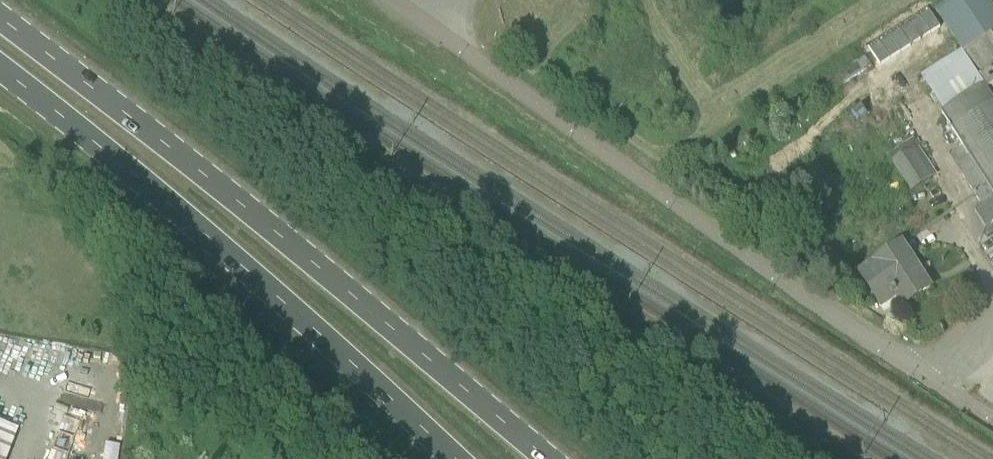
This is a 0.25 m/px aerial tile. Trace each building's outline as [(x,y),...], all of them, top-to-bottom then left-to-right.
[(937,10),(964,52),(992,33),(992,0),(953,0),(937,10)] [(992,92),(992,33),(964,52),(987,87),(989,86),(992,92)] [(976,196),(982,207),(975,212),(986,228),(992,224),(992,92),(989,86),(987,87),(942,116),(963,149),(950,157),(976,196)] [(911,191),(936,175),(912,139),(887,156),(911,191)] [(904,307),(932,289),(901,242),(858,271),(882,306),(898,296),(904,307)] [(20,431),(0,424),(0,458),(9,458),(20,431)]
